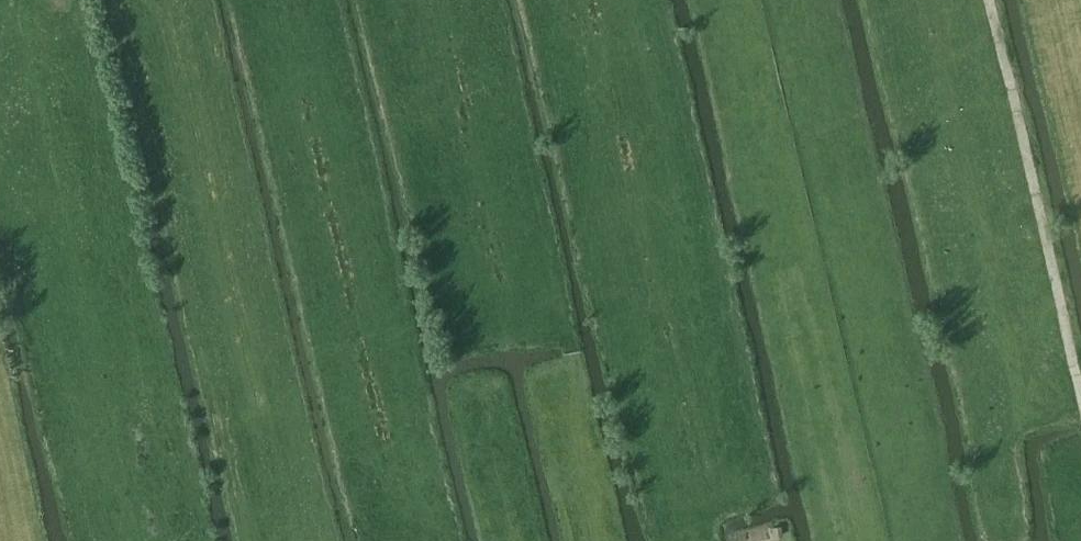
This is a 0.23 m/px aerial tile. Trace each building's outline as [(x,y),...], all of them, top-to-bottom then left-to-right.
[(783,536),(781,525),(772,527),(774,537),(783,536)]
